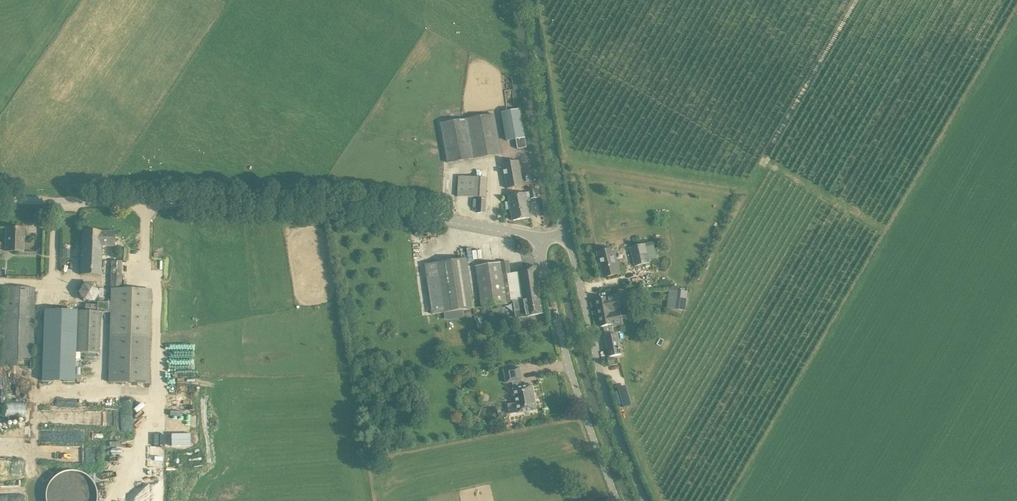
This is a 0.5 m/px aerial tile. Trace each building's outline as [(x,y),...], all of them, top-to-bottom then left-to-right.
[(518,149),(527,148),(520,110),(502,113),(507,141),(516,140),(518,149)] [(441,124),(448,163),(501,154),(494,115),(441,124)] [(507,189),(523,186),(519,161),(503,164),(507,189)] [(487,178),(459,176),(458,197),(486,198),(487,178)] [(508,196),(511,208),(528,205),(528,201),(531,201),(531,199),(538,197),(536,189),(529,191),(530,193),(508,196)] [(531,218),(528,205),(511,208),(513,221),(531,218)] [(6,252),(22,252),(24,228),(6,228),(6,252)] [(93,247),(102,247),(115,247),(115,231),(82,231),(81,244),(80,245),(80,260),(89,260),(89,252),(91,252),(91,250),(93,250),(93,247)] [(650,263),(650,261),(657,259),(653,245),(646,247),(645,244),(630,248),(634,267),(650,263)] [(101,275),(102,247),(93,247),(93,250),(91,250),(91,252),(89,252),(89,260),(80,260),(79,275),(101,275)] [(604,278),(620,273),(614,249),(597,253),(604,278)] [(121,287),(122,276),(122,270),(122,261),(111,261),(111,270),(110,286),(121,287)] [(509,262),(476,267),(482,308),(507,304),(507,302),(513,302),(516,318),(527,316),(527,317),(544,314),(541,298),(537,267),(518,270),(518,272),(511,273),(509,262)] [(83,284),(77,293),(83,302),(93,302),(99,293),(94,284),(83,284)] [(15,359),(33,359),(35,287),(6,286),(3,366),(15,367),(15,359)] [(97,301),(97,311),(101,311),(110,312),(110,334),(109,334),(108,383),(149,384),(151,336),(150,336),(151,290),(111,289),(111,302),(97,301)] [(675,291),(673,310),(685,311),(687,293),(675,291)] [(609,297),(596,299),(598,310),(607,309),(607,313),(616,311),(616,312),(620,311),(617,295),(609,297)] [(607,309),(598,310),(602,327),(603,327),(604,337),(608,356),(620,354),(616,335),(614,335),(613,327),(623,325),(620,311),(616,312),(616,311),(607,313),(607,309)] [(77,311),(76,352),(100,353),(101,311),(97,311),(77,311)] [(519,367),(504,370),(506,382),(512,381),(513,388),(515,403),(508,404),(509,413),(517,412),(517,413),(536,409),(531,385),(521,386),(520,380),(522,379),(519,367)] [(618,390),(613,392),(617,405),(622,403),(624,408),(632,405),(627,385),(618,388),(618,390)] [(5,401),(5,417),(25,417),(25,402),(5,401)] [(43,410),(43,423),(113,426),(114,413),(43,410)]
